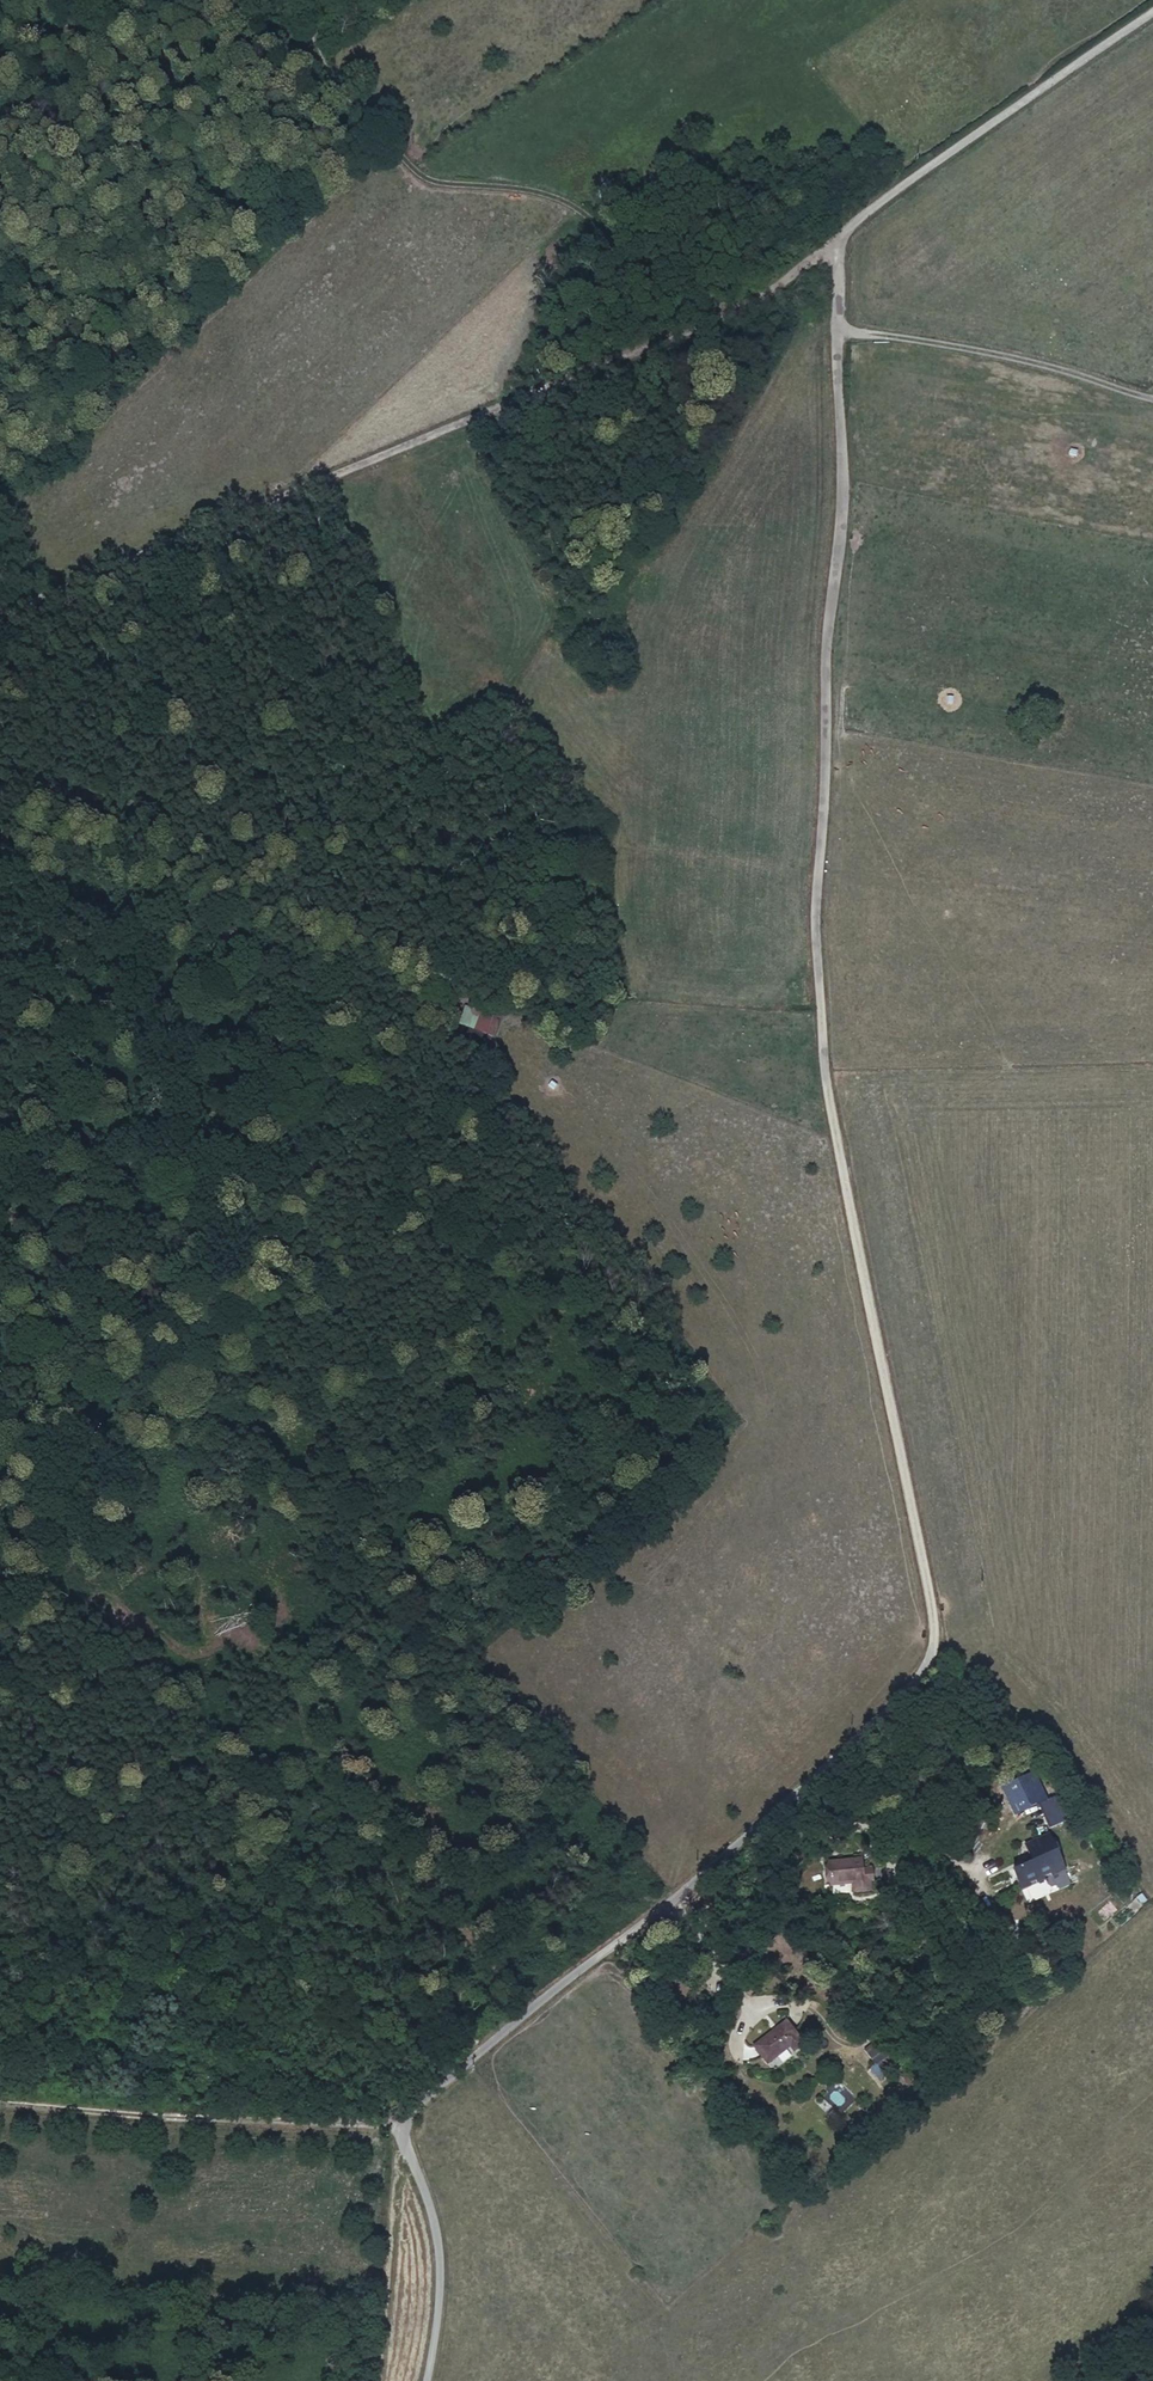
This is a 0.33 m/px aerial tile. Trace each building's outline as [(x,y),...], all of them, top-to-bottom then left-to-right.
[(607,182),(595,195),(607,206),(619,192),(607,182)] [(464,1003),(459,1026),(494,1034),(500,1011),(464,1003)] [(1040,1802),(1049,1827),(1069,1819),(1059,1794),(1040,1802)] [(1000,1866),(1010,1893),(1064,1874),(1054,1846),(1040,1851),(1034,1834),(1015,1840),(1021,1859),(1000,1866)] [(829,1862),(830,1883),(863,1880),(863,1860),(829,1862)] [(752,2046),(768,2065),(789,2046),(793,2053),(804,2044),(784,2019),(752,2046)] [(866,2047),(855,2056),(875,2081),(882,2076),(874,2064),(877,2061),(866,2047)]
